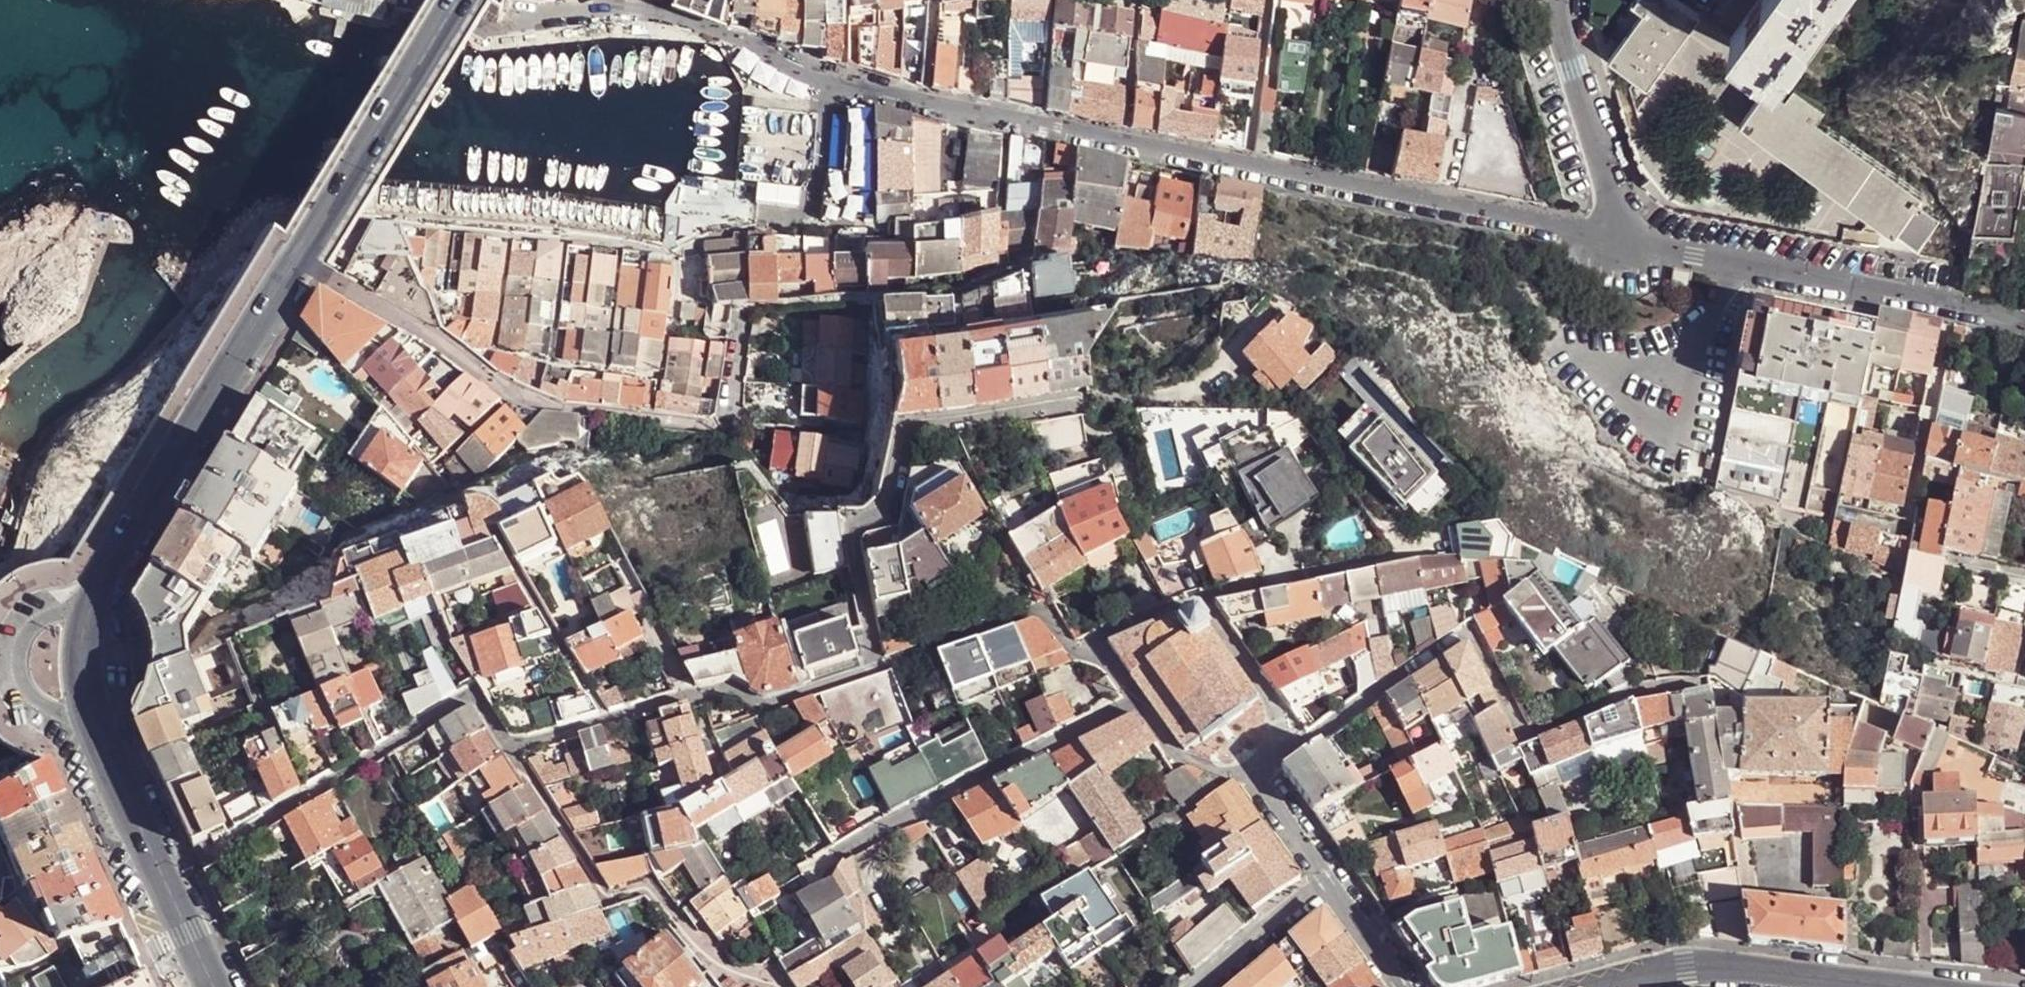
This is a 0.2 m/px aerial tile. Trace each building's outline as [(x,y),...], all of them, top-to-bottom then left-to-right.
[(386,0),(301,0),(322,5),(381,22),(384,6),(386,0)] [(384,6),(393,8),(395,0),(386,0),(384,6)] [(719,22),(720,14),(726,14),(728,0),(674,0),(672,4),(681,8),(719,22)] [(752,19),(755,0),(732,0),(730,15),(752,19)] [(778,39),(778,34),(782,7),(779,6),(780,0),(755,0),(752,19),(751,31),(776,39),(778,39)] [(782,7),(802,8),(803,0),(783,0),(782,7)] [(824,10),(824,0),(803,0),(802,8),(824,10)] [(824,10),(841,12),(842,0),(824,0),(824,10)] [(877,5),(876,0),(850,0),(851,7),(852,10),(877,5)] [(928,10),(929,0),(913,0),(902,1),(903,14),(928,10)] [(977,0),(939,0),(938,13),(976,7),(977,1),(977,0)] [(1010,18),(1048,23),(1049,18),(1051,2),(1023,0),(1013,0),(1012,2),(1010,18)] [(1086,33),(1091,7),(1074,4),(1057,0),(1053,27),(1077,32),(1086,33)] [(1098,8),(1100,8),(1111,10),(1112,0),(1099,0),(1098,8)] [(1162,11),(1222,26),(1224,13),(1225,0),(1163,0),(1162,11)] [(1237,16),(1262,20),(1265,0),(1238,0),(1237,16)] [(1274,0),(1280,1),(1278,11),(1283,13),(1275,79),(1278,79),(1277,84),(1303,88),(1306,66),(1287,63),(1289,50),(1308,53),(1315,6),(1316,0),(1274,0)] [(1400,7),(1399,11),(1428,15),(1431,0),(1402,0),(1400,7)] [(1427,21),(1465,30),(1471,1),(1466,0),(1431,0),(1428,15),(1427,21)] [(1701,14),(1681,0),(1650,0),(1644,10),(1618,44),(1609,58),(1635,77),(1646,86),(1663,62),(1665,63),(1701,14)] [(1650,0),(1634,0),(1634,1),(1633,0),(1632,0),(1631,1),(1633,3),(1644,10),(1650,0)] [(1829,0),(1759,0),(1732,37),(1778,71),(1829,0)] [(903,14),(902,1),(877,5),(878,18),(903,14)] [(976,19),(1010,19),(1010,18),(1012,2),(977,1),(976,7),(976,19)] [(878,18),(877,5),(852,10),(851,7),(848,8),(848,11),(848,22),(878,18)] [(1162,11),(1142,5),(1141,17),(1161,21),(1162,11)] [(778,34),(800,37),(801,24),(802,8),(782,7),(778,34)] [(1089,33),(1096,35),(1100,8),(1098,8),(1091,7),(1086,33),(1089,33)] [(842,27),(841,12),(824,10),(802,8),(801,24),(823,25),(842,27)] [(1129,41),(1131,13),(1111,10),(1100,8),(1096,35),(1129,41)] [(1162,11),(1161,21),(1158,47),(1160,48),(1160,49),(1166,50),(1223,61),(1226,40),(1227,28),(1222,26),(1162,11)] [(1397,23),(1426,27),(1427,21),(1428,15),(1399,11),(1397,23)] [(751,31),(752,19),(730,15),(729,24),(729,26),(751,31)] [(1161,21),(1141,17),(1139,44),(1141,44),(1142,47),(1145,48),(1148,45),(1158,47),(1161,21)] [(1010,18),(1010,19),(1010,38),(1047,40),(1048,23),(1010,18)] [(955,49),(958,23),(950,23),(937,22),(936,46),(955,49)] [(1426,27),(1397,23),(1392,44),(1424,49),(1426,39),(1426,27)] [(800,47),(823,49),(823,25),(801,24),(800,37),(800,47)] [(823,49),(841,50),(842,27),(823,25),(823,49)] [(858,58),(858,66),(874,70),(878,31),(878,27),(859,30),(858,58)] [(1051,50),(1074,52),(1077,32),(1053,27),(1051,50)] [(1253,85),(1259,45),(1242,42),(1244,32),(1227,28),(1226,40),(1223,61),(1222,71),(1221,81),(1221,82),(1218,97),(1251,101),(1253,85)] [(885,74),(892,76),(896,46),(892,46),(894,29),(878,31),(874,70),(885,74)] [(1073,61),(1085,64),(1089,33),(1086,33),(1077,32),(1074,52),(1073,61)] [(1127,70),(1129,41),(1096,35),(1089,33),(1085,64),(1118,69),(1127,70)] [(800,37),(778,34),(778,39),(800,47),(800,37)] [(1423,54),(1443,60),(1446,43),(1426,39),(1424,49),(1423,53),(1423,54)] [(942,90),(951,92),(955,49),(936,46),(932,88),(942,90)] [(1384,85),(1413,91),(1420,66),(1422,66),(1423,54),(1423,53),(1392,48),(1391,56),(1384,85)] [(2019,48),(2011,83),(2013,83),(2024,84),(2024,49),(2019,48)] [(841,61),(841,50),(823,49),(823,58),(836,60),(841,61)] [(1164,64),(1165,53),(1138,50),(1137,59),(1164,64)] [(1222,71),(1223,61),(1166,50),(1165,53),(1164,64),(1216,71),(1222,71)] [(1413,91),(1439,96),(1444,66),(1445,61),(1443,60),(1423,54),(1422,66),(1420,66),(1413,91)] [(1377,86),(1384,87),(1384,85),(1391,56),(1383,55),(1377,86)] [(1072,70),(1073,61),(1058,60),(1050,59),(1049,71),(1071,74),(1072,70)] [(1161,93),(1162,93),(1163,90),(1163,80),(1164,64),(1137,59),(1135,91),(1161,93)] [(1116,84),(1118,69),(1085,64),(1073,61),(1072,70),(1086,72),(1086,78),(1116,84)] [(990,99),(1009,101),(1009,78),(1010,65),(1009,63),(990,63),(990,99)] [(959,93),(972,96),(973,69),(960,69),(959,93)] [(1125,86),(1127,70),(1118,69),(1116,84),(1125,86)] [(1122,126),(1125,86),(1116,84),(1086,78),(1086,72),(1072,70),(1071,74),(1067,115),(1092,120),(1122,126)] [(1058,113),(1067,115),(1071,74),(1049,71),(1047,111),(1058,113)] [(1256,151),(1268,154),(1277,84),(1278,79),(1275,79),(1265,77),(1256,151)] [(1033,108),(1041,110),(1044,80),(1009,78),(1009,101),(1033,108)] [(1203,97),(1218,100),(1218,97),(1221,82),(1221,81),(1215,80),(1205,78),(1203,97)] [(1185,92),(1186,82),(1163,80),(1163,90),(1185,92)] [(2013,83),(2010,107),(2024,110),(2024,84),(2013,83)] [(1894,235),(1923,197),(1811,116),(1788,98),(1769,84),(1741,123),(1815,177),(1870,218),(1893,234),(1894,235)] [(1394,103),(1410,107),(1413,91),(1384,85),(1384,87),(1380,104),(1393,107),(1394,103)] [(1811,116),(1821,102),(1797,85),(1788,98),(1811,116)] [(1213,143),(1215,123),(1183,117),(1185,92),(1163,90),(1162,93),(1161,93),(1158,133),(1190,139),(1213,143)] [(1143,130),(1158,133),(1161,93),(1135,91),(1132,128),(1143,130)] [(1503,100),(1479,94),(1476,105),(1508,112),(1503,100)] [(1993,248),(1993,242),(1997,238),(1998,233),(2012,234),(2024,166),(2024,110),(2010,107),(1998,105),(1989,154),(1977,215),(1975,223),(1971,245),(1993,248)] [(823,218),(838,220),(856,220),(856,225),(878,224),(877,188),(875,112),(857,108),(848,116),(844,172),(828,171),(826,195),(825,195),(823,218)] [(910,118),(875,112),(877,188),(878,224),(897,223),(912,222),(912,198),(910,118)] [(1227,146),(1231,116),(1216,113),(1215,123),(1213,143),(1227,146)] [(940,124),(910,118),(912,198),(940,196),(939,194),(938,168),(940,124)] [(983,133),(969,130),(967,159),(999,165),(1001,137),(983,133)] [(1436,186),(1443,143),(1403,137),(1393,178),(1420,183),(1436,186)] [(1038,214),(1043,186),(1043,174),(1043,172),(1045,145),(1035,144),(1026,141),(1020,140),(1011,138),(1010,138),(1007,189),(1006,216),(1038,214)] [(1062,149),(1054,147),(1052,167),(1067,170),(1067,171),(1067,177),(1071,177),(1072,178),(1075,152),(1062,149)] [(1301,160),(1302,152),(1293,150),(1292,159),(1301,160)] [(1096,156),(1075,152),(1072,178),(1072,185),(1070,212),(1070,221),(1071,221),(1116,230),(1120,199),(1124,162),(1096,156)] [(1337,167),(1339,159),(1329,157),(1327,166),(1337,167)] [(999,165),(967,159),(964,192),(998,189),(999,165)] [(1144,166),(1124,162),(1122,184),(1141,188),(1144,166)] [(1115,239),(1115,245),(1148,249),(1151,232),(1187,239),(1193,176),(1180,173),(1159,169),(1152,204),(1120,199),(1116,230),(1115,239)] [(1043,174),(1043,186),(1071,185),(1071,177),(1067,177),(1067,171),(1043,172),(1043,174)] [(1200,178),(1199,207),(1213,210),(1239,214),(1257,218),(1259,188),(1228,182),(1200,178)] [(800,188),(758,184),(758,199),(799,203),(800,188)] [(1070,212),(1072,185),(1071,185),(1043,186),(1038,214),(1070,212)] [(1945,214),(1923,197),(1894,235),(1917,252),(1945,214)] [(1213,210),(1199,207),(1198,228),(1212,229),(1213,225),(1213,210)] [(1239,214),(1213,210),(1213,225),(1238,230),(1239,214)] [(1070,212),(1038,214),(1035,243),(1037,243),(1069,239),(1069,235),(1071,221),(1070,221),(1070,212)] [(1035,243),(1038,214),(1006,216),(996,217),(995,230),(997,230),(1005,230),(1002,251),(1013,249),(1035,243)] [(1257,218),(1239,214),(1238,230),(1255,234),(1257,218)] [(996,215),(959,224),(957,260),(992,254),(995,253),(997,230),(995,230),(996,217),(996,215)] [(912,222),(897,223),(896,231),(895,244),(912,243),(912,231),(912,222)] [(959,224),(912,231),(912,243),(911,249),(911,279),(956,273),(957,260),(959,224)] [(1212,229),(1198,228),(1196,258),(1195,260),(1255,263),(1255,246),(1256,236),(1255,234),(1238,230),(1213,225),(1212,229)] [(418,243),(418,230),(395,229),(394,233),(411,258),(421,258),(423,244),(418,243)] [(995,253),(1002,251),(1005,230),(997,230),(995,253)] [(411,258),(394,233),(369,232),(368,232),(367,233),(342,243),(333,260),(347,267),(353,257),(383,257),(392,258),(404,258),(411,258)] [(436,234),(425,232),(423,244),(421,258),(421,270),(445,267),(448,235),(436,234)] [(765,235),(747,235),(746,240),(748,257),(762,256),(761,243),(765,242),(773,241),(774,237),(777,236),(777,233),(770,233),(767,235),(765,235)] [(1993,248),(2009,249),(2012,234),(1998,233),(1997,238),(1993,242),(1993,248)] [(721,242),(704,244),(707,262),(748,257),(746,240),(747,235),(735,235),(735,241),(721,242)] [(467,238),(455,236),(451,271),(475,274),(479,240),(467,238)] [(885,250),(883,237),(865,237),(864,250),(885,250)] [(1115,239),(1105,238),(1103,247),(1103,256),(1114,253),(1115,245),(1115,239)] [(1069,239),(1037,243),(1039,256),(1056,255),(1060,255),(1062,254),(1067,254),(1069,239)] [(494,241),(479,240),(475,274),(500,277),(504,242),(494,241)] [(773,260),(773,241),(765,242),(761,243),(762,256),(748,257),(751,286),(753,305),(766,305),(772,304),(773,285),(773,260)] [(526,245),(512,243),(508,278),(532,280),(536,246),(526,245)] [(1035,243),(1013,249),(1012,267),(1023,262),(1023,260),(1039,256),(1037,243),(1035,243)] [(1087,244),(1072,244),(1072,256),(1087,258),(1087,244)] [(547,247),(536,246),(532,280),(555,283),(560,248),(547,247)] [(573,249),(566,248),(563,284),(587,286),(591,251),(581,250),(582,248),(573,247),(573,249)] [(1103,247),(1094,247),(1094,256),(1103,256),(1103,247)] [(862,281),(882,280),(895,279),(911,279),(911,249),(885,250),(864,250),(863,258),(862,281)] [(587,286),(611,289),(615,254),(614,254),(614,252),(607,251),(602,250),(601,252),(591,251),(587,286)] [(1001,263),(1002,251),(995,253),(992,254),(992,264),(1001,263)] [(992,254),(957,260),(956,273),(992,264),(992,254)] [(632,256),(622,255),(619,290),(643,293),(643,286),(646,258),(632,256)] [(2008,259),(1969,255),(1967,266),(1962,292),(1969,294),(1987,297),(1998,299),(2000,300),(2008,259)] [(751,286),(748,257),(707,262),(710,299),(712,300),(710,290),(751,286)] [(659,260),(646,258),(643,286),(668,290),(671,261),(659,260)] [(830,292),(832,258),(819,258),(803,259),(802,284),(810,284),(809,300),(830,298),(830,292)] [(862,281),(863,258),(856,258),(834,258),(832,258),(830,292),(862,291),(862,281)] [(1042,266),(1024,268),(1025,271),(1025,276),(1029,295),(1029,296),(1030,298),(1035,297),(1070,292),(1067,277),(1064,277),(1062,266),(1061,258),(1041,262),(1042,266)] [(802,284),(803,259),(792,259),(773,260),(773,285),(802,284)] [(1001,263),(992,264),(991,275),(1000,271),(1001,263)] [(443,291),(445,267),(421,270),(432,295),(443,291)] [(475,274),(451,271),(449,291),(473,294),(475,274)] [(498,297),(500,277),(475,274),(473,294),(498,297)] [(1015,274),(985,287),(988,309),(992,331),(1023,325),(1016,281),(1015,274)] [(553,303),(555,283),(532,280),(508,278),(506,298),(529,300),(553,303)] [(911,279),(895,279),(896,294),(910,293),(911,279)] [(881,295),(882,280),(862,281),(862,291),(861,296),(881,295)] [(585,307),(587,286),(563,284),(561,304),(585,307)] [(802,284),(773,285),(772,304),(779,303),(801,301),(802,284)] [(801,301),(809,300),(810,284),(802,284),(801,301)] [(611,289),(587,286),(585,307),(609,310),(611,289)] [(664,316),(668,290),(643,286),(643,293),(640,314),(664,316)] [(753,305),(751,286),(710,290),(712,300),(713,307),(731,306),(753,305)] [(985,287),(955,299),(959,315),(988,309),(985,287)] [(640,314),(643,293),(619,290),(617,310),(640,314)] [(443,291),(432,295),(439,315),(456,313),(455,318),(457,318),(471,319),(473,294),(449,291),(443,291)] [(498,297),(473,294),(471,319),(495,323),(498,297)] [(321,296),(304,323),(327,349),(343,368),(371,342),(372,340),(379,329),(321,296)] [(527,325),(529,300),(506,298),(503,322),(527,325)] [(913,301),(918,329),(948,326),(947,322),(946,309),(945,299),(913,301)] [(550,328),(553,303),(529,300),(527,325),(550,328)] [(918,329),(913,301),(874,304),(874,307),(878,338),(881,338),(918,331),(918,329)] [(681,319),(703,321),(705,310),(697,309),(697,305),(683,303),(681,319)] [(583,332),(585,307),(561,304),(558,329),(567,330),(583,332)] [(1799,316),(1754,306),(1737,388),(1798,402),(1815,320),(1799,316)] [(606,334),(609,310),(585,307),(583,332),(606,334)] [(638,336),(640,314),(617,310),(615,333),(638,336)] [(1899,315),(1881,311),(1876,331),(1868,366),(1899,372),(1912,318),(1899,315)] [(663,339),(664,316),(640,314),(638,336),(663,339)] [(820,323),(819,350),(851,351),(863,352),(864,330),(856,330),(857,315),(844,314),(844,322),(820,321),(820,323)] [(492,335),(495,323),(471,319),(457,318),(448,328),(461,341),(466,332),(492,335)] [(1925,320),(1912,318),(1899,372),(1931,377),(1942,324),(1925,320)] [(703,321),(681,319),(679,333),(694,335),(694,333),(702,334),(703,321)] [(1081,356),(1107,319),(1075,324),(1058,326),(1034,331),(1045,394),(1086,387),(1087,387),(1081,356)] [(1868,366),(1876,331),(1860,328),(1844,325),(1815,320),(1798,402),(1801,402),(1858,415),(1862,398),(1864,391),(1865,385),(1868,366)] [(527,325),(503,322),(501,343),(510,347),(525,349),(527,325)] [(820,323),(805,322),(803,349),(819,350),(820,323)] [(327,349),(304,323),(293,342),(317,360),(327,349)] [(547,356),(550,328),(527,325),(525,349),(547,356)] [(1291,342),(1301,353),(1309,335),(1286,325),(1275,334),(1286,345),(1291,342)] [(580,362),(583,332),(567,330),(564,359),(580,362)] [(884,355),(922,349),(920,340),(918,331),(881,338),(883,348),(884,355)] [(1045,394),(1034,331),(1030,331),(999,336),(1009,399),(1045,394)] [(1272,331),(1243,359),(1259,375),(1260,376),(1262,373),(1276,387),(1281,392),(1293,381),(1309,365),(1299,355),(1301,353),(1291,342),(1286,345),(1275,334),(1272,331)] [(401,332),(391,342),(406,358),(413,352),(410,348),(406,352),(404,349),(414,340),(401,332)] [(489,350),(492,335),(466,332),(461,341),(492,364),(497,352),(489,350)] [(603,364),(606,334),(583,332),(580,362),(603,364)] [(635,368),(638,336),(615,333),(611,365),(635,368)] [(1998,342),(2000,335),(1991,334),(1990,341),(1998,342)] [(658,371),(663,339),(638,336),(635,368),(658,371)] [(926,348),(958,343),(956,336),(953,336),(944,337),(931,339),(920,340),(922,349),(926,348)] [(1009,399),(999,336),(971,341),(965,341),(962,342),(973,405),(1009,399)] [(372,340),(371,342),(343,368),(353,378),(365,367),(385,348),(372,340)] [(710,357),(724,358),(726,345),(698,342),(671,341),(670,353),(710,357)] [(389,394),(416,370),(406,358),(391,342),(385,348),(365,367),(372,375),(389,394)] [(936,411),(973,405),(962,342),(958,343),(926,348),(936,411)] [(936,411),(926,348),(922,349),(884,355),(875,356),(889,391),(890,419),(893,419),(936,411)] [(851,351),(819,350),(803,349),(801,386),(808,386),(815,386),(817,387),(849,388),(850,379),(850,360),(851,351)] [(1337,362),(1325,350),(1309,365),(1293,381),(1305,393),(1337,362)] [(512,382),(520,358),(497,352),(492,364),(490,370),(494,374),(512,382)] [(670,353),(669,367),(709,370),(722,371),(723,367),(724,358),(710,357),(670,353)] [(546,366),(520,358),(512,382),(512,384),(537,393),(546,366)] [(850,360),(850,379),(863,380),(867,380),(864,361),(850,360)] [(571,372),(546,366),(537,393),(560,403),(571,372)] [(372,375),(365,367),(353,378),(358,385),(360,386),(372,375)] [(709,370),(669,367),(667,381),(704,387),(707,387),(713,387),(719,388),(721,380),(722,371),(709,370)] [(416,370),(389,394),(399,404),(417,424),(420,421),(432,411),(444,399),(416,370)] [(583,373),(571,372),(560,403),(580,405),(583,373)] [(603,375),(583,373),(580,405),(599,407),(603,375)] [(1276,387),(1262,373),(1260,376),(1259,375),(1253,381),(1267,395),(1276,387)] [(618,408),(620,378),(603,375),(599,407),(618,408)] [(432,411),(445,421),(453,414),(471,429),(500,402),(467,378),(459,385),(449,395),(444,399),(432,411)] [(459,385),(453,378),(442,388),(449,395),(459,385)] [(655,382),(620,378),(618,408),(657,412),(657,411),(658,394),(655,392),(655,382)] [(702,399),(718,401),(719,388),(713,387),(707,387),(704,387),(667,381),(663,382),(658,382),(658,394),(663,395),(702,399)] [(267,385),(257,400),(284,417),(294,402),(267,385)] [(849,388),(817,387),(817,416),(848,419),(848,402),(849,388)] [(1798,402),(1737,388),(1717,484),(1782,498),(1801,402),(1798,402)] [(869,389),(859,389),(859,404),(868,404),(869,389)] [(700,414),(702,399),(663,395),(658,394),(657,411),(700,414)] [(1913,398),(1894,395),(1892,403),(1911,407),(1913,398)] [(1852,439),(1850,450),(1881,456),(1883,445),(1868,442),(1877,401),(1862,398),(1858,415),(1854,433),(1852,439)] [(284,417),(257,400),(246,419),(256,426),(251,435),(240,429),(229,447),(288,485),(303,460),(316,438),(284,417)] [(848,402),(848,419),(856,420),(857,402),(848,402)] [(1858,415),(1801,402),(1782,498),(1780,511),(1785,513),(1835,524),(1835,523),(1837,507),(1841,494),(1850,450),(1852,439),(1854,433),(1858,415)] [(1967,425),(1971,411),(1939,402),(1937,412),(1938,412),(1935,423),(1934,429),(1934,432),(1964,440),(1967,425)] [(399,404),(386,416),(405,437),(408,432),(411,430),(417,424),(399,404)] [(526,431),(529,428),(542,415),(509,405),(507,406),(504,409),(526,431)] [(526,431),(504,409),(474,438),(496,462),(510,448),(517,440),(526,431)] [(1349,449),(1404,504),(1408,501),(1418,511),(1444,485),(1434,475),(1436,472),(1381,416),(1378,420),(1368,409),(1342,435),(1352,446),(1349,449)] [(1938,412),(1937,412),(1924,410),(1922,417),(1922,420),(1935,423),(1938,412)] [(348,458),(360,466),(381,436),(407,454),(413,447),(410,443),(405,437),(386,416),(381,411),(348,458)] [(420,421),(417,424),(411,430),(408,432),(405,437),(410,443),(413,447),(430,466),(444,453),(463,436),(459,433),(445,421),(432,411),(420,421)] [(1217,432),(1194,441),(1210,473),(1217,470),(1227,491),(1242,483),(1260,520),(1242,531),(1252,546),(1254,553),(1272,542),(1268,536),(1321,502),(1291,455),(1312,438),(1292,413),(1269,413),(1268,432),(1250,441),(1246,434),(1224,446),(1217,432)] [(582,419),(542,415),(529,428),(526,431),(517,440),(524,449),(579,446),(588,446),(588,437),(590,420),(582,419)] [(256,426),(246,419),(240,429),(251,435),(256,426)] [(637,425),(626,424),(625,430),(636,432),(637,425)] [(1091,434),(1090,430),(1075,433),(1077,443),(1094,440),(1093,434),(1091,434)] [(803,435),(775,432),(774,441),(766,441),(765,452),(773,454),(772,468),(798,488),(799,474),(800,467),(803,435)] [(1956,469),(1964,440),(1934,432),(1927,463),(1956,469)] [(827,438),(803,435),(800,467),(824,469),(827,438)] [(381,436),(360,466),(402,493),(406,488),(422,464),(407,454),(381,436)] [(496,462),(474,438),(450,461),(446,464),(445,465),(456,476),(468,490),(496,462)] [(859,440),(827,438),(824,469),(856,472),(857,462),(859,440)] [(868,441),(859,440),(857,462),(864,463),(867,452),(868,441)] [(1995,448),(1964,440),(1956,469),(1961,471),(1962,472),(1982,476),(1983,476),(1989,477),(1995,448)] [(1997,440),(1995,448),(1989,477),(2021,485),(2022,485),(2024,473),(2024,447),(1997,440)] [(1915,451),(1883,445),(1881,456),(1913,462),(1915,451)] [(252,558),(254,559),(296,490),(288,485),(229,447),(186,518),(239,550),(252,558)] [(1881,456),(1850,450),(1841,494),(1871,500),(1881,456)] [(1720,469),(1723,457),(1709,454),(1706,466),(1720,469)] [(1913,462),(1881,456),(1871,500),(1903,507),(1904,506),(1913,462)] [(1924,483),(1957,491),(1958,487),(1962,472),(1961,471),(1956,469),(1927,463),(1924,483)] [(824,469),(800,467),(799,474),(824,476),(824,469)] [(856,472),(824,469),(824,476),(855,479),(856,472)] [(983,515),(957,476),(944,473),(911,494),(908,511),(922,533),(896,551),(900,565),(904,583),(906,596),(908,605),(953,576),(934,546),(983,515)] [(468,490),(456,476),(446,486),(449,488),(451,491),(454,494),(460,498),(463,495),(468,490)] [(1060,508),(1111,489),(1108,481),(1057,500),(1060,508)] [(1997,497),(1999,489),(1981,485),(1979,493),(1994,496),(1997,497)] [(1979,493),(1958,487),(1957,491),(1952,512),(1943,552),(1944,552),(1983,561),(1994,496),(1979,493)] [(451,491),(449,488),(444,494),(445,499),(454,494),(451,491)] [(1116,510),(1111,489),(1060,508),(1070,534),(1089,565),(1091,569),(1113,558),(1108,548),(1129,536),(1118,516),(1116,510)] [(507,531),(541,515),(531,492),(500,505),(494,496),(491,495),(489,495),(485,495),(481,495),(477,495),(473,496),(463,500),(465,505),(477,499),(489,503),(497,513),(507,531)] [(608,527),(588,492),(548,512),(568,553),(611,532),(608,527)] [(406,496),(402,493),(389,515),(394,519),(395,519),(397,518),(409,498),(406,496)] [(1995,564),(2006,499),(1997,497),(1994,496),(1983,561),(1995,564)] [(498,530),(500,534),(507,531),(497,513),(489,503),(477,499),(465,505),(465,507),(467,507),(473,525),(476,535),(487,532),(488,532),(498,530)] [(722,500),(706,503),(706,511),(707,511),(709,514),(725,511),(722,500)] [(1943,552),(1952,512),(1930,507),(1922,548),(1920,558),(1943,562),(1944,552),(1943,552)] [(335,522),(339,517),(325,508),(322,514),(335,522)] [(1060,508),(1009,537),(1021,557),(1020,557),(1037,585),(1042,592),(1089,565),(1070,534),(1060,508)] [(834,516),(803,518),(809,549),(815,547),(821,573),(849,567),(836,512),(836,511),(833,511),(834,516)] [(1239,526),(1229,511),(1214,521),(1190,560),(1195,571),(1208,566),(1217,586),(1259,575),(1261,574),(1254,553),(1252,546),(1242,531),(1239,526)] [(557,548),(541,515),(507,531),(500,534),(519,566),(557,548)] [(12,520),(3,517),(1,524),(9,527),(12,520)] [(186,518),(155,570),(208,601),(228,569),(239,550),(186,518)] [(1503,559),(1505,531),(1498,522),(1473,526),(1471,556),(1503,559)] [(1835,523),(1835,524),(1829,549),(1844,555),(1845,555),(1845,552),(1850,526),(1835,523)] [(473,525),(455,531),(465,557),(496,546),(488,532),(487,532),(476,535),(473,525)] [(863,556),(896,548),(901,526),(899,525),(867,534),(863,537),(860,544),(863,556)] [(1874,558),(1879,533),(1850,526),(1845,552),(1874,558)] [(465,557),(455,531),(403,549),(407,557),(414,575),(465,557)] [(1006,533),(994,541),(1014,573),(1019,569),(1014,561),(1015,560),(1020,557),(1021,557),(1009,537),(1006,533)] [(1910,546),(1911,541),(1906,540),(1879,533),(1874,558),(1872,568),(1903,581),(1909,556),(1910,546)] [(1132,542),(1145,564),(1159,556),(1145,534),(1132,542)] [(1805,545),(1797,541),(1788,560),(1796,564),(1805,545)] [(511,571),(496,546),(465,557),(414,575),(424,601),(433,597),(434,599),(444,595),(475,584),(497,576),(511,571)] [(1920,558),(1922,548),(1910,546),(1909,556),(1920,558)] [(896,551),(896,548),(863,556),(874,603),(906,596),(904,583),(900,565),(896,551)] [(239,550),(228,569),(240,577),(252,558),(239,550)] [(405,611),(387,566),(378,569),(372,555),(359,560),(357,555),(343,560),(346,565),(347,565),(355,586),(369,619),(377,638),(410,624),(405,611)] [(1941,572),(1943,562),(1920,558),(1909,556),(1903,581),(1903,582),(1922,586),(1938,589),(1941,572)] [(414,575),(407,557),(387,566),(405,611),(412,608),(425,603),(424,601),(414,575)] [(1037,585),(1020,557),(1015,560),(1033,587),(1037,585)] [(1462,560),(1418,564),(1418,565),(1426,592),(1468,584),(1462,562),(1462,560)] [(1481,563),(1462,562),(1468,584),(1485,581),(1481,563)] [(1503,565),(1481,563),(1485,581),(1492,602),(1493,610),(1513,602),(1503,565)] [(1418,565),(1379,573),(1384,601),(1403,597),(1426,592),(1418,565)] [(1525,613),(1517,603),(1516,599),(1519,595),(1541,577),(1533,567),(1510,566),(1503,565),(1513,602),(1493,610),(1476,617),(1473,618),(1474,619),(1482,635),(1497,630),(1511,622),(1525,613)] [(155,570),(135,602),(135,603),(135,604),(135,605),(141,615),(147,624),(151,634),(154,645),(188,634),(208,601),(155,570)] [(519,584),(511,571),(497,576),(499,582),(504,580),(507,588),(519,584)] [(1379,573),(1316,583),(1322,612),(1323,619),(1321,619),(1322,622),(1362,615),(1360,605),(1384,601),(1379,573)] [(1541,577),(1519,595),(1516,599),(1517,603),(1525,613),(1538,630),(1556,653),(1557,652),(1556,651),(1584,631),(1584,630),(1567,608),(1541,577)] [(1902,584),(1896,618),(1913,622),(1920,595),(1922,586),(1903,582),(1902,584)] [(1265,592),(1259,593),(1264,615),(1268,632),(1321,619),(1323,619),(1322,612),(1316,583),(1308,585),(1266,593),(1265,592)] [(1896,618),(1902,584),(1893,583),(1886,620),(1895,622),(1896,618)] [(532,606),(519,584),(507,588),(503,590),(504,592),(499,594),(508,609),(513,606),(517,613),(532,606)] [(331,634),(369,619),(355,586),(334,594),(332,606),(331,606),(322,610),(326,619),(331,634)] [(1938,589),(1922,586),(1920,595),(1936,598),(1938,589)] [(2009,587),(2002,586),(2000,598),(2006,599),(2009,587)] [(1426,592),(1403,597),(1405,612),(1405,613),(1430,608),(1426,592)] [(645,593),(619,604),(626,618),(632,615),(633,616),(651,607),(652,607),(645,593)] [(452,615),(444,595),(434,599),(439,610),(443,618),(452,615)] [(908,605),(906,596),(874,603),(877,618),(909,610),(908,605)] [(1403,597),(1384,601),(1385,611),(1394,609),(1395,615),(1399,613),(1405,612),(1403,597)] [(610,600),(609,598),(594,605),(595,607),(610,600)] [(614,607),(610,600),(595,607),(598,614),(614,607)] [(1587,628),(1596,622),(1591,607),(1578,600),(1567,608),(1584,630),(1587,628)] [(1492,602),(1476,609),(1476,617),(1493,610),(1492,602)] [(605,628),(626,618),(619,604),(614,607),(598,614),(605,628)] [(729,620),(726,614),(725,613),(721,612),(721,613),(723,613),(726,616),(727,619),(725,619),(733,640),(779,625),(772,606),(729,620)] [(1175,616),(1109,643),(1186,751),(1202,740),(1204,742),(1234,720),(1239,718),(1244,713),(1243,710),(1259,698),(1209,628),(1210,627),(1196,609),(1181,619),(1179,621),(1175,616)] [(1995,616),(1961,609),(1960,616),(1994,624),(1994,619),(1995,616)] [(322,610),(290,620),(293,628),(295,631),(326,619),(322,610)] [(846,622),(821,630),(816,613),(779,625),(800,684),(811,681),(808,672),(857,655),(850,631),(846,622)] [(1389,630),(1402,627),(1399,613),(1395,615),(1386,617),(1389,630)] [(1525,613),(1511,622),(1526,640),(1538,630),(1525,613)] [(605,628),(598,614),(560,632),(567,646),(603,629),(605,628)] [(512,628),(471,643),(482,673),(485,682),(524,669),(525,672),(542,667),(539,661),(561,653),(538,615),(511,624),(512,628)] [(633,616),(632,615),(626,618),(605,628),(603,629),(617,652),(644,637),(633,616)] [(1994,624),(1960,616),(1956,633),(1945,631),(1944,635),(1940,657),(1984,668),(1994,624)] [(1459,627),(1456,618),(1444,620),(1434,623),(1439,641),(1459,627)] [(1921,625),(1913,622),(1896,618),(1895,622),(1890,645),(1917,651),(1921,625)] [(282,633),(293,628),(290,620),(290,619),(279,623),(282,633)] [(331,634),(326,619),(295,631),(302,649),(307,662),(307,664),(339,652),(331,634)] [(1434,623),(1433,619),(1415,623),(1421,648),(1418,649),(1419,654),(1439,641),(1434,623)] [(2007,623),(1994,619),(1994,624),(1984,668),(2013,675),(2014,673),(2016,666),(2023,630),(2006,626),(2007,623)] [(1034,620),(1016,627),(1032,663),(1063,651),(1040,622),(1034,620)] [(1095,632),(1088,620),(1069,629),(1076,640),(1095,632)] [(1587,628),(1622,671),(1629,666),(1596,622),(1587,628)] [(1327,644),(1308,653),(1317,673),(1350,655),(1351,657),(1371,645),(1368,635),(1366,624),(1355,630),(1327,644)] [(800,684),(779,625),(733,640),(738,654),(701,663),(686,667),(697,686),(733,679),(765,695),(800,684)] [(1016,627),(978,640),(994,677),(1004,673),(1032,663),(1016,627)] [(291,654),(302,649),(295,631),(293,628),(282,633),(291,654)] [(1622,671),(1587,628),(1584,630),(1584,631),(1556,651),(1557,652),(1580,682),(1586,679),(1595,690),(1605,683),(1612,693),(1628,687),(1618,673),(1622,671)] [(617,652),(603,629),(567,646),(587,676),(622,661),(617,652)] [(1404,650),(1393,653),(1389,630),(1368,635),(1371,645),(1372,651),(1378,682),(1396,670),(1408,661),(1404,650)] [(1505,646),(1497,630),(1482,635),(1491,652),(1505,646)] [(1944,635),(1935,632),(1931,654),(1940,657),(1944,635)] [(917,646),(914,633),(883,643),(886,657),(917,646)] [(188,634),(154,645),(155,653),(155,674),(191,659),(188,634)] [(469,637),(452,643),(474,676),(482,673),(471,643),(469,637)] [(978,640),(940,654),(946,669),(954,690),(955,691),(957,690),(994,677),(978,640)] [(191,659),(155,674),(161,691),(148,697),(155,714),(137,721),(140,727),(143,726),(145,730),(152,726),(157,738),(151,741),(156,753),(152,755),(156,763),(190,749),(182,730),(214,716),(208,702),(244,686),(226,645),(191,659)] [(1716,673),(1706,672),(1706,679),(1714,679),(1729,689),(1742,699),(1742,693),(1756,658),(1728,645),(1716,673)] [(1468,646),(1444,662),(1458,689),(1482,675),(1468,646)] [(677,652),(686,667),(701,663),(698,648),(677,652)] [(1032,663),(1037,673),(1071,658),(1063,651),(1032,663)] [(1372,651),(1357,658),(1361,680),(1359,696),(1378,682),(1372,651)] [(351,681),(339,652),(307,664),(312,674),(319,692),(320,694),(322,694),(346,683),(351,681)] [(1308,653),(1265,672),(1279,693),(1299,684),(1318,675),(1317,673),(1308,653)] [(1760,656),(1758,655),(1756,658),(1742,693),(1742,699),(1729,689),(1727,706),(1731,706),(1732,717),(1713,717),(1727,804),(1737,804),(1784,806),(1799,806),(1816,807),(1825,807),(1826,806),(1844,806),(1844,791),(1843,777),(1856,727),(1827,726),(1827,708),(1778,706),(1784,685),(1768,678),(1774,661),(1759,655),(1760,656)] [(1905,663),(1888,658),(1880,697),(1894,700),(1891,715),(1900,719),(1911,723),(1913,717),(1920,680),(1903,675),(1905,663)] [(1768,678),(1784,685),(1789,669),(1774,661),(1768,678)] [(301,678),(312,674),(307,664),(307,662),(296,667),(300,677),(301,678)] [(1444,662),(1413,684),(1430,718),(1433,724),(1465,705),(1458,689),(1444,662)] [(363,669),(366,675),(372,672),(371,671),(375,669),(373,665),(363,669)] [(1924,669),(1923,669),(1920,680),(1947,686),(1949,687),(1952,676),(1924,669)] [(1050,703),(1067,694),(1056,670),(1039,678),(1048,699),(1050,703)] [(913,725),(891,671),(815,698),(828,722),(842,745),(846,752),(856,749),(858,747),(913,725)] [(383,702),(372,672),(366,675),(351,681),(346,683),(362,712),(372,707),(383,702)] [(433,679),(430,672),(415,678),(420,692),(404,698),(412,719),(431,708),(441,701),(433,679)] [(1000,690),(1008,686),(1004,673),(994,677),(1000,689),(1000,690)] [(1113,684),(1104,673),(1094,683),(1101,692),(1113,684)] [(149,692),(148,697),(161,691),(155,674),(149,692)] [(319,692),(312,674),(301,678),(297,679),(304,698),(319,692)] [(446,675),(433,679),(441,701),(455,692),(446,675)] [(1470,712),(1472,718),(1497,704),(1482,675),(1458,689),(1465,705),(1470,712)] [(994,677),(957,690),(963,703),(1000,689),(994,677)] [(1947,686),(1920,680),(1913,717),(1949,725),(1951,715),(1956,694),(1946,691),(1947,686)] [(362,712),(346,683),(322,694),(338,722),(341,728),(344,734),(367,723),(362,712)] [(1978,683),(1970,719),(1951,715),(1949,725),(1946,738),(1932,732),(1923,753),(1921,756),(1916,770),(1932,777),(1933,799),(1921,799),(1924,843),(1976,840),(1974,812),(1973,807),(1993,759),(2013,767),(2024,717),(2024,693),(1978,683)] [(1123,698),(1113,684),(1101,692),(1117,700),(1123,698)] [(1299,684),(1279,693),(1288,705),(1305,696),(1299,684)] [(1413,684),(1388,700),(1406,734),(1430,718),(1413,684)] [(954,690),(935,698),(937,704),(935,705),(940,714),(964,705),(963,703),(957,690),(955,691),(954,690)] [(136,718),(137,721),(148,697),(149,692),(145,694),(144,695),(142,698),(140,701),(138,705),(137,708),(136,710),(135,715),(136,718)] [(274,700),(280,712),(296,704),(291,693),(274,700)] [(1674,697),(1633,705),(1640,733),(1676,725),(1680,723),(1684,722),(1685,727),(1699,810),(1727,806),(1727,804),(1713,717),(1709,693),(1708,693),(1680,698),(1674,697)] [(338,722),(322,694),(320,694),(303,702),(314,727),(317,732),(334,724),(338,722)] [(625,707),(619,694),(604,702),(611,712),(625,707)] [(1067,694),(1050,703),(1060,727),(1080,720),(1067,694)] [(647,700),(643,695),(636,696),(639,703),(647,700)] [(148,697),(137,721),(155,714),(148,697)] [(599,715),(589,698),(561,707),(564,716),(566,724),(599,715)] [(815,698),(794,705),(804,722),(802,725),(802,726),(801,728),(801,729),(801,731),(802,732),(803,734),(804,737),(819,728),(828,722),(815,698)] [(528,736),(539,733),(525,708),(519,699),(504,708),(496,712),(510,735),(528,736)] [(1045,737),(1061,729),(1060,727),(1050,703),(1048,699),(1032,706),(1045,737)] [(1406,734),(1388,700),(1367,715),(1370,722),(1377,718),(1404,768),(1411,765),(1419,760),(1416,753),(1406,734)] [(314,727),(303,702),(296,704),(280,712),(274,714),(274,715),(286,741),(314,727)] [(373,718),(388,711),(383,702),(372,707),(375,713),(374,714),(374,715),(373,718)] [(541,703),(525,708),(539,733),(558,726),(556,718),(564,716),(561,707),(551,710),(541,703)] [(504,708),(501,704),(493,708),(496,712),(504,708)] [(689,704),(660,714),(672,750),(700,741),(689,704)] [(1499,710),(1497,704),(1472,718),(1475,724),(1499,710)] [(1862,704),(1859,715),(1871,719),(1874,709),(1862,704)] [(1465,705),(1433,724),(1437,731),(1470,712),(1465,705)] [(1633,705),(1585,724),(1593,754),(1641,738),(1640,733),(1633,705)] [(378,746),(384,741),(373,718),(374,715),(374,714),(375,713),(372,707),(362,712),(367,723),(378,746)] [(471,707),(440,725),(456,749),(487,730),(471,707)] [(1513,736),(1499,710),(1475,724),(1491,759),(1518,748),(1513,736)] [(660,714),(645,718),(657,755),(658,755),(672,750),(660,714)] [(755,714),(712,729),(713,733),(714,735),(757,718),(755,714)] [(1135,715),(1081,742),(1100,769),(1107,777),(1155,743),(1135,715)] [(566,724),(564,716),(556,718),(558,726),(566,724)] [(766,735),(757,718),(714,735),(725,758),(766,735)] [(1911,723),(1900,719),(1892,742),(1891,744),(1921,756),(1923,753),(1932,732),(1911,723)] [(828,722),(819,728),(831,751),(842,745),(828,722)] [(1593,754),(1585,724),(1550,739),(1527,748),(1520,751),(1519,752),(1524,763),(1532,778),(1593,754)] [(456,749),(440,725),(428,732),(444,756),(453,752),(456,749)] [(1676,725),(1640,733),(1641,738),(1645,749),(1659,745),(1680,739),(1676,725)] [(143,726),(140,727),(152,755),(156,753),(151,741),(157,738),(152,726),(145,730),(143,726)] [(286,741),(291,752),(320,738),(317,732),(314,727),(286,741)] [(1884,739),(1856,727),(1843,777),(1844,791),(1876,792),(1876,773),(1880,757),(1884,739)] [(831,751),(819,728),(804,737),(777,754),(791,777),(793,780),(834,756),(831,751)] [(456,749),(453,752),(463,766),(469,776),(503,755),(487,730),(456,749)] [(602,731),(582,738),(586,752),(589,761),(593,775),(614,768),(610,754),(604,738),(602,731)] [(285,754),(276,735),(246,747),(244,753),(249,765),(257,766),(285,754)] [(609,736),(604,738),(609,751),(616,748),(612,735),(609,736)] [(777,754),(766,735),(725,758),(727,764),(729,764),(735,778),(777,754)] [(353,738),(346,740),(355,758),(356,759),(362,756),(353,738)] [(418,738),(403,748),(408,756),(423,746),(418,738)] [(939,744),(920,753),(940,790),(988,765),(974,738),(944,753),(939,744)] [(1641,738),(1593,754),(1598,772),(1599,773),(1647,758),(1645,749),(1641,738)] [(1331,739),(1321,745),(1355,793),(1366,788),(1359,779),(1331,739)] [(1441,740),(1416,753),(1419,760),(1444,747),(1441,740)] [(700,741),(672,750),(676,763),(684,788),(690,807),(715,791),(715,790),(705,757),(701,744),(700,741)] [(340,768),(328,742),(323,745),(333,767),(335,770),(340,768)] [(701,744),(705,757),(712,754),(709,742),(701,744)] [(616,748),(609,751),(610,754),(614,768),(623,766),(632,763),(626,745),(616,748)] [(1284,771),(1315,814),(1342,800),(1355,793),(1321,745),(1284,771)] [(1662,756),(1659,745),(1645,749),(1647,758),(1647,760),(1662,756)] [(886,805),(892,814),(940,790),(920,753),(917,746),(886,762),(888,765),(870,775),(886,805)] [(846,752),(845,754),(853,767),(864,763),(858,747),(856,749),(846,752)] [(1449,758),(1444,747),(1419,760),(1411,765),(1393,774),(1391,775),(1412,818),(1461,795),(1466,793),(1463,787),(1456,774),(1452,763),(1449,758)] [(1520,751),(1518,748),(1491,759),(1500,775),(1524,763),(1519,752),(1520,751)] [(156,763),(175,805),(208,790),(190,749),(156,763)] [(672,750),(658,755),(661,769),(676,763),(672,750)] [(551,764),(532,771),(546,790),(559,786),(572,781),(569,772),(573,771),(572,767),(589,761),(586,752),(566,759),(567,765),(553,770),(551,764)] [(275,807),(301,791),(285,754),(257,766),(269,794),(275,807)] [(791,777),(777,754),(735,778),(727,783),(722,787),(737,809),(791,777)] [(1598,772),(1593,754),(1532,778),(1547,810),(1554,824),(1566,820),(1569,819),(1557,789),(1598,772)] [(506,759),(503,755),(469,776),(491,810),(526,789),(512,767),(506,759)] [(1457,761),(1455,755),(1449,758),(1452,763),(1457,761)] [(1903,757),(1880,757),(1876,773),(1876,792),(1903,792),(1903,757)] [(1013,777),(995,786),(1020,824),(1034,815),(1032,813),(1055,797),(1068,788),(1048,759),(1029,768),(1013,777)] [(59,796),(49,775),(43,761),(0,787),(0,832),(59,796)] [(589,761),(572,767),(573,771),(577,780),(583,778),(593,775),(589,761)] [(727,764),(721,767),(727,783),(735,778),(729,764),(727,764)] [(460,782),(469,776),(463,766),(454,773),(460,782)] [(1232,785),(1189,766),(1174,773),(1173,773),(1174,775),(1188,796),(1190,800),(1199,812),(1210,803),(1211,804),(1232,785)] [(1107,777),(1100,769),(1070,789),(1070,790),(1100,832),(1115,854),(1145,833),(1107,777)] [(2024,807),(2024,804),(2024,772),(2023,771),(2009,802),(2024,807)] [(1373,772),(1359,779),(1366,788),(1378,781),(1373,772)] [(1188,796),(1174,775),(1165,781),(1178,803),(1188,796)] [(1921,778),(1914,775),(1911,783),(1919,787),(1921,778)] [(791,777),(737,809),(746,823),(800,791),(793,780),(791,777)] [(561,814),(573,833),(599,825),(593,804),(584,807),(578,788),(586,786),(583,778),(577,780),(572,781),(559,786),(546,790),(551,799),(560,812),(561,814)] [(264,814),(275,807),(269,794),(258,799),(251,785),(219,801),(234,831),(264,814)] [(1240,795),(1232,785),(1211,804),(1210,803),(1199,812),(1200,813),(1189,819),(1203,841),(1199,845),(1210,861),(1247,837),(1236,822),(1252,811),(1240,795)] [(995,786),(956,806),(984,845),(1010,833),(1022,826),(1020,824),(995,786)] [(737,809),(722,787),(715,790),(715,791),(690,807),(683,811),(698,834),(708,827),(737,809)] [(690,807),(684,788),(661,795),(667,814),(682,811),(683,811),(690,807)] [(533,799),(526,789),(491,810),(509,836),(516,832),(520,829),(544,815),(533,799)] [(175,805),(195,848),(200,846),(212,840),(214,843),(215,843),(229,834),(208,790),(175,805)] [(344,804),(336,790),(319,800),(327,814),(329,812),(336,808),(344,804)] [(1470,801),(1466,793),(1461,795),(1465,804),(1470,801)] [(0,832),(0,843),(9,862),(74,828),(65,808),(59,796),(0,832)] [(1188,796),(1178,803),(1151,821),(1159,834),(1179,824),(1189,819),(1200,813),(1199,812),(1190,800),(1188,796)] [(410,798),(400,804),(406,815),(417,809),(410,798)] [(327,814),(319,800),(314,804),(338,847),(346,842),(339,829),(329,812),(327,814)] [(1327,833),(1333,840),(1360,827),(1357,822),(1342,800),(1315,814),(1327,833)] [(2021,835),(2024,823),(2024,807),(2009,802),(2006,801),(2001,811),(1974,812),(1976,840),(1978,864),(2024,862),(2024,842),(2024,835),(2021,835)] [(338,847),(314,804),(286,822),(295,838),(310,864),(333,850),(338,847)] [(353,821),(344,804),(336,808),(346,826),(353,821)] [(1784,806),(1737,804),(1741,829),(1744,840),(1783,836),(1783,833),(1784,833),(1784,826),(1784,806)] [(886,805),(878,810),(883,819),(887,817),(892,814),(886,805)] [(863,813),(871,826),(883,819),(878,810),(875,806),(863,813)] [(1699,810),(1686,811),(1687,814),(1688,819),(1695,842),(1698,841),(1724,837),(1733,836),(1731,831),(1728,807),(1727,806),(1699,810)] [(1799,806),(1784,806),(1784,826),(1784,833),(1799,833),(1799,806)] [(1816,807),(1799,806),(1799,833),(1814,833),(1816,807)] [(1844,838),(1844,806),(1826,806),(1825,807),(1816,807),(1814,833),(1813,834),(1813,839),(1844,838)] [(746,823),(737,809),(708,827),(716,839),(716,840),(746,823)] [(1554,824),(1547,810),(1520,818),(1522,821),(1527,832),(1534,830),(1554,824)] [(667,814),(658,816),(665,857),(677,854),(706,846),(705,845),(698,834),(683,811),(682,811),(667,814)] [(1479,819),(1476,813),(1436,826),(1438,833),(1479,819)] [(562,841),(544,815),(520,829),(537,855),(562,841)] [(652,817),(644,819),(652,860),(663,857),(665,857),(658,816),(652,817)] [(1666,825),(1649,829),(1655,854),(1695,842),(1688,819),(1681,821),(1666,826),(1666,825)] [(1554,824),(1534,830),(1537,841),(1544,871),(1577,861),(1574,849),(1573,844),(1566,820),(1554,824)] [(361,833),(353,821),(346,826),(339,829),(346,842),(361,833)] [(1527,832),(1522,821),(1485,834),(1488,844),(1527,832)] [(286,822),(270,832),(276,842),(283,844),(295,838),(286,822)] [(922,822),(900,833),(906,842),(912,850),(932,837),(922,822)] [(1022,826),(1010,833),(1016,844),(1029,836),(1022,826)] [(1300,879),(1262,826),(1247,837),(1210,861),(1203,866),(1210,876),(1202,882),(1205,887),(1211,895),(1220,888),(1216,883),(1228,876),(1253,911),(1254,910),(1300,879)] [(1436,826),(1396,839),(1406,869),(1407,872),(1410,871),(1448,858),(1448,857),(1443,845),(1438,833),(1436,826)] [(708,827),(698,834),(705,845),(716,839),(708,827)] [(1368,845),(1360,827),(1333,840),(1344,855),(1368,845)] [(74,828),(9,862),(22,892),(30,888),(88,858),(79,840),(74,828)] [(594,829),(574,834),(591,861),(602,858),(600,852),(593,854),(591,845),(598,843),(594,829)] [(1598,843),(1574,849),(1577,861),(1583,882),(1589,880),(1604,876),(1650,864),(1657,863),(1655,854),(1649,829),(1598,843)] [(1537,841),(1534,830),(1527,832),(1488,844),(1491,855),(1537,841)] [(826,831),(817,836),(821,843),(810,850),(816,859),(836,848),(826,831)] [(516,832),(509,836),(508,837),(524,862),(532,857),(516,832)] [(1115,854),(1100,832),(1085,840),(1084,840),(1087,846),(1099,870),(1119,860),(1119,859),(1115,854)] [(1448,857),(1488,844),(1485,834),(1485,832),(1443,845),(1448,857)] [(387,881),(361,833),(346,842),(338,847),(333,850),(361,897),(379,887),(388,882),(387,881)] [(464,854),(451,833),(443,838),(448,846),(460,864),(464,861),(462,855),(464,854)] [(900,833),(891,838),(898,848),(906,842),(900,833)] [(1724,837),(1698,841),(1699,846),(1697,847),(1700,859),(1695,861),(1696,864),(1700,873),(1699,877),(1730,871),(1724,837)] [(443,838),(436,842),(440,850),(448,846),(443,838)] [(1151,840),(1141,846),(1151,861),(1164,853),(1154,838),(1151,840)] [(1597,838),(1573,844),(1574,849),(1598,843),(1597,838)] [(1844,853),(1844,838),(1813,839),(1814,854),(1844,854),(1844,853)] [(1396,839),(1367,848),(1369,853),(1370,853),(1378,881),(1382,879),(1382,877),(1406,869),(1396,839)] [(410,840),(390,851),(402,872),(424,860),(410,840)] [(1087,846),(1084,840),(1070,848),(1074,853),(1087,846)] [(591,887),(562,841),(537,855),(533,857),(551,900),(591,887)] [(1040,875),(1050,868),(1047,861),(1032,841),(1022,847),(1040,875)] [(1544,871),(1537,841),(1491,855),(1496,873),(1499,886),(1544,871)] [(1695,842),(1655,854),(1657,863),(1659,869),(1659,871),(1667,869),(1695,861),(1700,859),(1697,847),(1699,846),(1698,841),(1695,842)] [(881,844),(876,848),(882,858),(887,855),(881,844)] [(1488,844),(1448,857),(1448,858),(1456,885),(1496,873),(1491,855),(1488,844)] [(706,846),(677,854),(685,866),(704,896),(727,879),(706,846)] [(345,906),(361,897),(333,850),(310,864),(309,864),(312,869),(320,865),(321,867),(323,866),(345,906)] [(1856,953),(1855,852),(1844,853),(1844,854),(1844,869),(1844,888),(1845,909),(1845,952),(1847,953),(1856,953)] [(3,898),(18,895),(18,894),(16,891),(14,885),(4,865),(2,861),(3,860),(0,853),(0,897),(3,898)] [(665,857),(663,857),(672,870),(685,866),(677,854),(665,857)] [(1844,854),(1814,854),(1814,869),(1844,869),(1844,854)] [(551,900),(533,857),(532,857),(524,862),(518,865),(516,866),(534,905),(551,900)] [(649,860),(644,861),(654,874),(658,879),(672,871),(672,870),(663,857),(652,860),(652,861),(649,860)] [(88,858),(30,888),(34,896),(37,903),(43,914),(101,889),(92,869),(88,858)] [(483,883),(469,858),(464,861),(460,864),(475,887),(483,883)] [(518,865),(515,859),(507,863),(510,869),(516,866),(518,865)] [(846,865),(834,883),(858,923),(856,924),(862,933),(867,930),(870,934),(882,926),(862,894),(861,894),(855,859),(846,865)] [(450,902),(424,860),(402,872),(387,881),(388,882),(379,887),(413,947),(434,935),(458,922),(461,920),(450,902)] [(644,861),(598,871),(611,891),(654,874),(644,861)] [(970,866),(957,875),(973,901),(991,890),(998,885),(981,861),(971,868),(970,866)] [(1695,861),(1667,869),(1672,890),(1701,882),(1699,877),(1700,873),(1696,864),(1695,861)] [(1659,869),(1657,863),(1650,864),(1651,866),(1656,871),(1659,869)] [(221,878),(215,866),(205,872),(210,883),(221,878)] [(704,896),(685,866),(672,870),(672,871),(674,876),(660,882),(683,913),(684,913),(693,906),(704,896)] [(1168,888),(1150,900),(1152,914),(1155,917),(1165,911),(1167,913),(1205,887),(1202,882),(1210,876),(1203,866),(1168,888)] [(1407,872),(1406,869),(1382,877),(1382,879),(1392,904),(1418,897),(1410,871),(1407,872)] [(1844,888),(1844,869),(1814,869),(1814,888),(1844,888)] [(1743,897),(1738,870),(1730,871),(1699,877),(1701,882),(1703,891),(1706,901),(1707,904),(1743,897)] [(1102,891),(1090,873),(1042,901),(1051,916),(1056,923),(1074,910),(1094,939),(1121,920),(1109,902),(1102,891)] [(1585,889),(1588,905),(1611,898),(1604,876),(1589,880),(1583,882),(1585,889)] [(704,896),(693,906),(700,915),(728,893),(729,894),(734,890),(727,879),(704,896)] [(745,884),(735,891),(740,899),(754,920),(761,915),(757,911),(780,897),(773,886),(769,880),(749,891),(745,884)] [(816,892),(801,899),(822,936),(826,941),(839,934),(856,924),(858,923),(834,883),(816,892)] [(1992,883),(1979,884),(1980,906),(1982,922),(1992,921),(1991,899),(1993,898),(1992,883)] [(475,887),(450,902),(461,920),(458,922),(472,948),(472,949),(500,934),(503,932),(495,920),(475,887)] [(602,907),(591,887),(551,900),(534,905),(533,905),(543,930),(561,923),(602,907)] [(1115,898),(1108,887),(1102,891),(1109,902),(1115,898)] [(101,889),(43,914),(53,940),(65,937),(117,923),(107,903),(101,889)] [(734,890),(729,894),(735,902),(740,899),(735,891),(734,890)] [(991,890),(973,901),(977,908),(982,915),(999,903),(991,890)] [(1501,918),(1492,890),(1458,900),(1461,908),(1462,908),(1467,927),(1501,918)] [(1706,901),(1703,891),(1688,896),(1690,906),(1706,901)] [(266,899),(262,892),(251,899),(256,907),(266,899)] [(728,893),(700,915),(703,920),(718,941),(733,930),(741,930),(754,921),(754,920),(740,899),(735,902),(729,894),(728,893)] [(34,896),(28,899),(31,906),(37,903),(34,896)] [(1743,897),(1750,943),(1767,945),(1760,900),(1743,897)] [(0,902),(0,962),(40,931),(32,920),(25,909),(21,900),(2,903),(0,902)] [(1845,909),(1760,900),(1767,945),(1806,950),(1846,955),(1847,953),(1845,952),(1845,909)] [(1042,901),(1032,907),(1042,922),(1051,916),(1042,901)] [(1246,927),(1227,904),(1196,930),(1176,948),(1193,973),(1246,927)] [(543,930),(533,905),(524,908),(534,933),(543,930)] [(238,906),(225,914),(229,925),(238,919),(239,918),(240,917),(241,916),(243,914),(238,906)] [(684,913),(694,927),(700,923),(703,920),(700,915),(693,906),(684,913)] [(1980,906),(1959,908),(1963,967),(1985,970),(1982,922),(1980,906)] [(602,907),(561,923),(543,930),(534,933),(511,942),(507,945),(507,946),(505,947),(508,951),(523,974),(578,950),(616,933),(602,907)] [(1436,986),(1486,986),(1495,985),(1523,977),(1517,953),(1511,932),(1494,938),(1493,936),(1471,942),(1467,927),(1462,908),(1461,908),(1417,920),(1398,934),(1436,986)] [(1595,930),(1602,956),(1633,947),(1622,909),(1592,917),(1595,930)] [(1094,939),(1074,910),(1056,923),(1047,929),(1044,931),(1059,953),(1073,971),(1097,955),(1102,952),(1094,939)] [(1343,939),(1323,911),(1291,937),(1300,949),(1311,964),(1343,939)] [(1595,930),(1592,917),(1572,922),(1575,934),(1595,930)] [(1173,943),(1176,948),(1196,930),(1187,919),(1167,935),(1173,943)] [(1121,920),(1094,939),(1102,952),(1129,933),(1121,920)] [(117,923),(65,937),(81,970),(113,952),(127,945),(117,923)] [(700,923),(694,927),(698,932),(703,928),(700,923)] [(861,956),(865,960),(872,956),(880,951),(871,935),(870,934),(867,930),(862,933),(861,934),(850,939),(861,956)] [(1008,956),(1017,969),(1007,976),(1012,983),(1007,986),(1028,986),(1022,978),(1059,953),(1044,931),(1043,930),(1008,956)] [(1602,956),(1595,930),(1575,934),(1566,936),(1573,964),(1586,960),(1602,956)] [(1914,961),(1913,930),(1884,930),(1883,958),(1914,961)] [(40,931),(0,962),(0,972),(10,971),(29,965),(45,957),(52,948),(49,942),(46,942),(40,931)] [(290,938),(286,931),(272,939),(276,946),(290,938)] [(843,943),(839,934),(826,941),(822,936),(784,959),(779,961),(788,975),(798,968),(826,952),(843,943)] [(434,935),(413,947),(422,964),(444,953),(434,935)] [(1560,936),(1532,943),(1540,973),(1551,970),(1568,965),(1560,936)] [(706,983),(702,978),(667,937),(630,968),(645,986),(701,986),(704,984),(706,983)] [(1291,937),(1275,949),(1285,961),(1300,949),(1291,937)] [(1343,939),(1311,964),(1321,978),(1324,982),(1329,986),(1331,986),(1362,965),(1343,939)] [(979,957),(1000,986),(1007,986),(1012,983),(1007,976),(1017,969),(1008,956),(1004,949),(1001,944),(979,957)] [(127,945),(113,952),(126,981),(139,974),(131,955),(127,945)] [(253,947),(242,953),(247,963),(264,953),(260,946),(260,947),(256,947),(254,947),(253,947)] [(472,948),(462,953),(463,955),(466,960),(467,959),(474,955),(472,949),(472,948)] [(1232,986),(1304,986),(1285,961),(1275,949),(1232,986)] [(586,962),(578,950),(523,974),(531,986),(586,962)] [(880,951),(872,956),(891,986),(899,980),(880,951)] [(1525,951),(1517,953),(1523,977),(1533,974),(1530,959),(1526,960),(1525,951)] [(3,986),(115,986),(126,981),(113,952),(81,970),(60,981),(48,962),(2,986),(3,986)] [(836,967),(826,952),(806,964),(817,979),(836,967)] [(1107,960),(1102,952),(1097,955),(1103,963),(1107,960)] [(463,955),(425,976),(431,986),(483,986),(472,967),(467,959),(466,960),(463,955)] [(479,963),(474,955),(467,959),(472,967),(479,963)] [(496,959),(494,955),(479,963),(482,967),(496,959)] [(847,973),(856,986),(889,986),(891,986),(872,956),(865,960),(847,973)] [(48,962),(45,957),(29,965),(10,971),(0,972),(0,982),(2,986),(48,962)] [(951,976),(958,986),(1000,986),(979,957),(951,976)] [(788,975),(793,983),(796,986),(805,986),(817,979),(806,964),(798,968),(788,975)] [(1362,965),(1331,986),(1378,986),(1362,965)] [(630,968),(617,979),(623,986),(645,986),(630,968)] [(709,973),(702,978),(706,983),(704,984),(707,986),(721,986),(709,973)] [(847,973),(840,976),(848,986),(856,986),(847,973)] [(115,986),(146,986),(139,974),(126,981),(115,986)] [(934,986),(958,986),(951,976),(934,986)]
